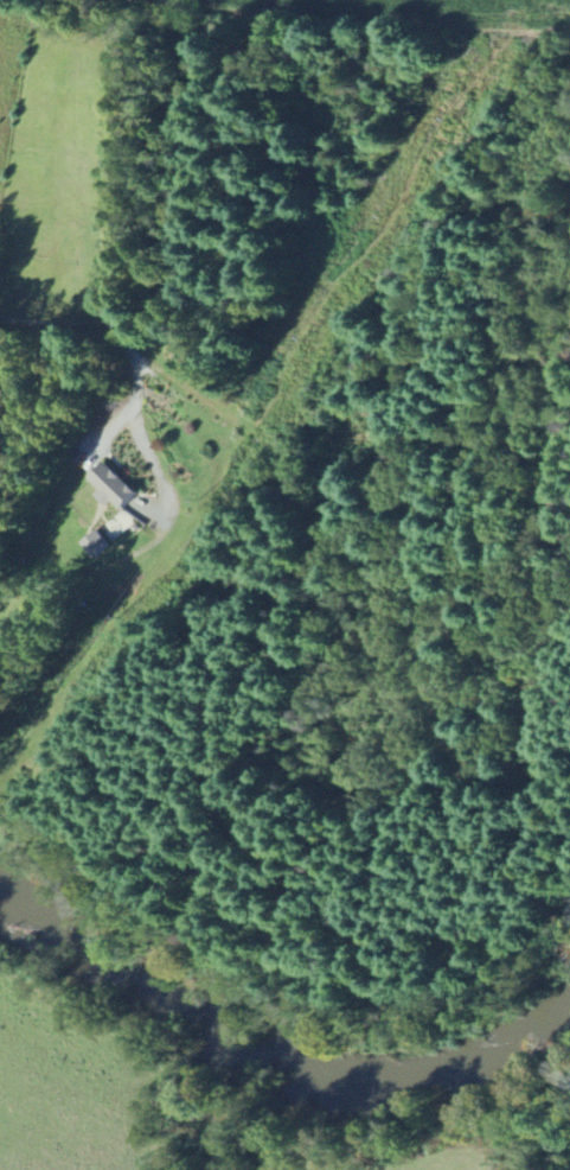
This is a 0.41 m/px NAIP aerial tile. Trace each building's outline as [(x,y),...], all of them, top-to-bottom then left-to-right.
[(120,509),(135,489),(99,462),(84,482),(120,509)] [(94,559),(110,545),(96,529),(80,544),(94,559)]
